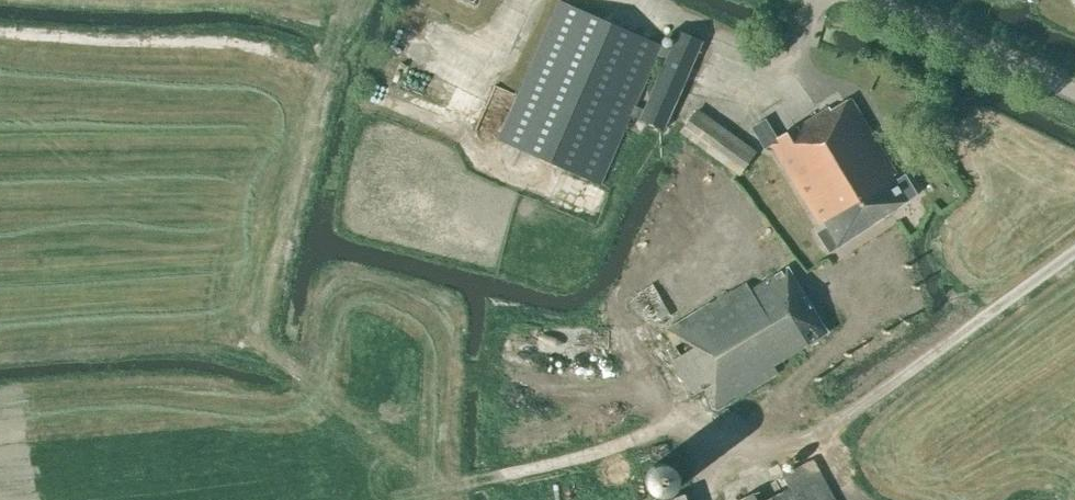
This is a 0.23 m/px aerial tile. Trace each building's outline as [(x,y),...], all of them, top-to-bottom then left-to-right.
[(670,51),(558,2),(497,140),(599,186),(629,118),(662,132),(702,42),(678,31),(670,51)] [(432,28),(436,19),(408,8),(404,17),(432,28)] [(895,175),(850,99),(830,111),(828,108),(781,137),(769,118),(752,128),(764,149),(770,145),(819,226),(823,223),(826,228),(816,234),(829,253),(838,247),(907,202),(907,201),(915,195),(904,176),(895,181),(892,176),(895,175)] [(738,174),(754,153),(695,111),(679,132),(738,174)] [(593,220),(599,191),(583,188),(577,217),(593,220)] [(826,333),(786,268),(750,290),(745,283),(663,331),(678,356),(669,362),(690,397),(702,390),(716,411),(777,374),(772,366),(826,333)] [(654,327),(670,317),(652,284),(635,293),(654,327)] [(812,460),(738,499),(834,499),(812,460)]
